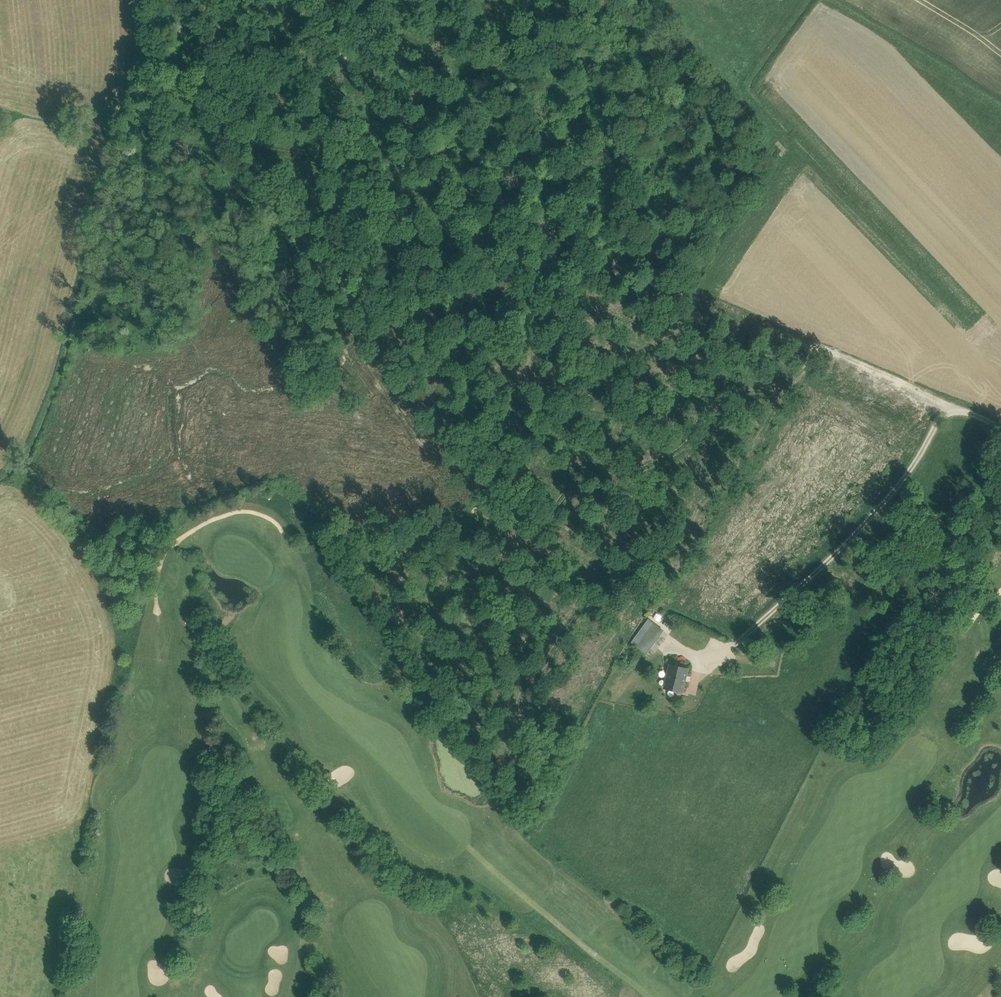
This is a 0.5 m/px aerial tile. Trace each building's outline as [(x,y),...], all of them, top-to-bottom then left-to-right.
[(654,623),(637,646),(646,653),(663,630),(654,623)] [(665,688),(683,692),(685,681),(685,680),(687,670),(688,670),(688,669),(670,665),(665,688)]
